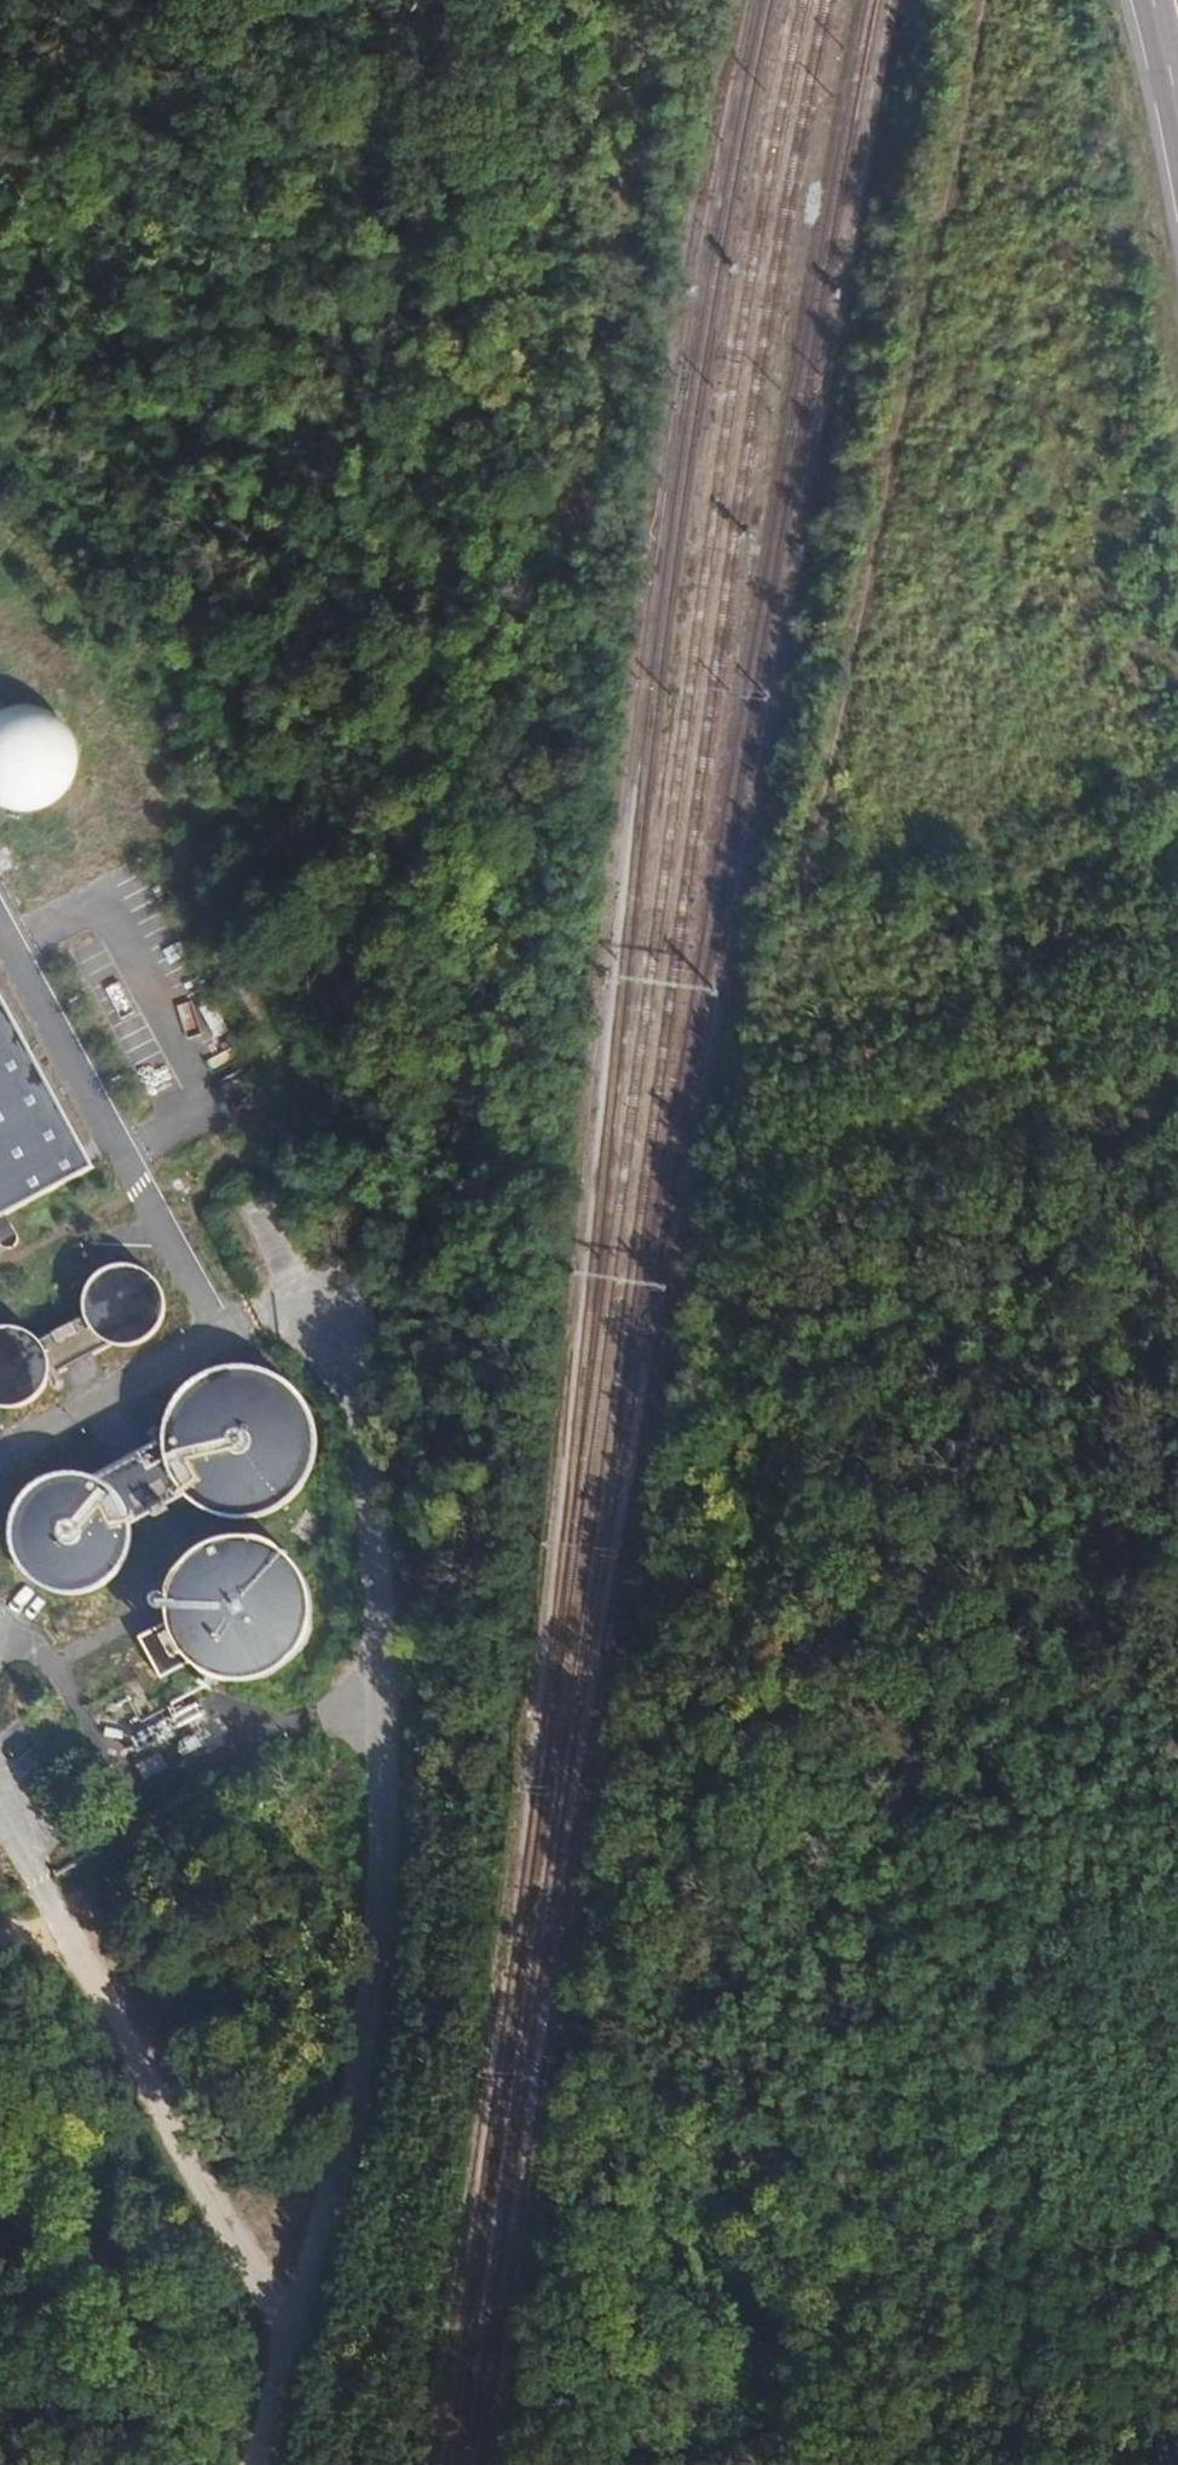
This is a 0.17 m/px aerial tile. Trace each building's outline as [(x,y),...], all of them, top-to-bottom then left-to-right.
[(8,799),(20,801),(32,800),(37,799),(48,793),(53,789),(58,783),(63,775),(64,771),(65,764),(65,749),(63,741),(56,729),(43,719),(29,714),(13,714),(6,717),(0,720),(0,795),(8,799)] [(93,1168),(0,994),(0,1242),(3,1247),(6,1248),(8,1248),(12,1248),(14,1247),(17,1243),(18,1237),(6,1215),(93,1168)] [(48,1379),(112,1345),(118,1347),(128,1347),(134,1345),(149,1338),(156,1331),(162,1320),(165,1307),(165,1301),(161,1289),(156,1280),(150,1274),(144,1269),(138,1267),(129,1265),(119,1264),(110,1266),(104,1269),(94,1277),(86,1288),(84,1294),(83,1304),(84,1317),(40,1341),(31,1333),(23,1329),(13,1326),(0,1327),(0,1407),(5,1408),(15,1408),(21,1407),(30,1403),(39,1395),(44,1389),(48,1379)] [(163,1439),(93,1477),(91,1476),(81,1473),(67,1472),(48,1477),(40,1481),(35,1483),(22,1497),(17,1505),(11,1519),(10,1533),(11,1547),(14,1556),(21,1569),(30,1580),(38,1586),(51,1592),(60,1594),(75,1595),(84,1594),(98,1588),(106,1584),(113,1578),(120,1571),(129,1554),(131,1544),(132,1534),(131,1525),(152,1513),(155,1517),(170,1510),(167,1505),(185,1496),(193,1503),(203,1510),(214,1514),(226,1517),(238,1519),(250,1518),(262,1516),(273,1512),(278,1508),(288,1502),(297,1494),(301,1489),(310,1473),(314,1462),(317,1450),(316,1432),(314,1420),(310,1409),(304,1398),(296,1389),(282,1377),(272,1372),(260,1368),(243,1365),(224,1367),(213,1370),(197,1378),(187,1386),(179,1395),(173,1405),(168,1416),(165,1428),(163,1439)] [(140,1639),(162,1679),(190,1664),(204,1676),(223,1684),(232,1683),(244,1684),(254,1683),(275,1675),(292,1663),(306,1648),(314,1629),(314,1608),(313,1598),(310,1587),(305,1576),(299,1567),(292,1558),(278,1545),(260,1538),(252,1538),(237,1538),(226,1539),(215,1543),(205,1547),(190,1558),(175,1574),(168,1602),(167,1612),(169,1624),(140,1639)] [(124,1743),(130,1755),(198,1719),(191,1706),(124,1743)]
